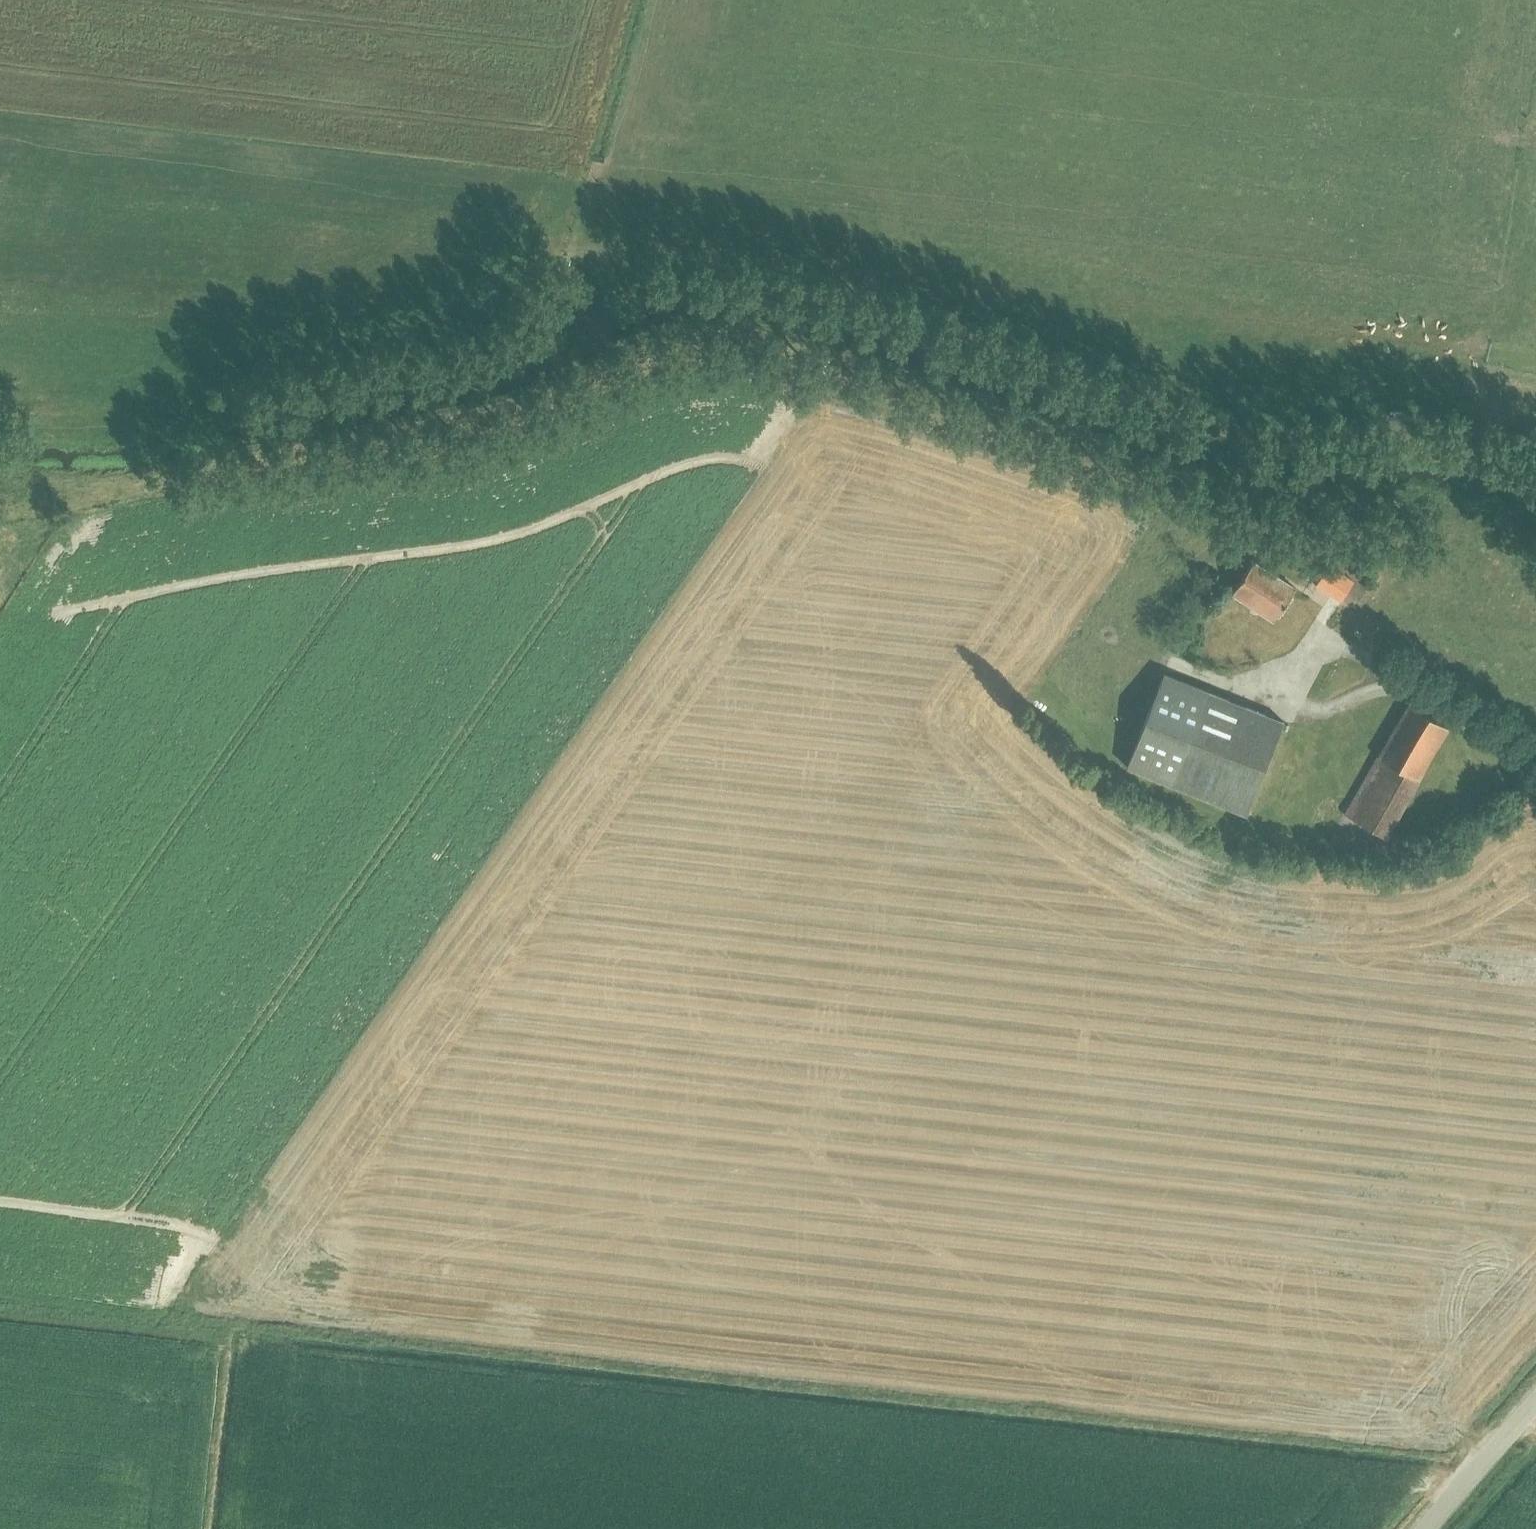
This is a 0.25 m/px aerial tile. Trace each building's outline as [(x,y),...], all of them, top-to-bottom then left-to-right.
[(1255,559),(1253,561),(1231,593),(1273,621),(1296,587),(1255,559)] [(1355,582),(1353,581),(1328,565),(1315,585),(1342,602),(1355,582)] [(1286,723),(1284,722),(1163,674),(1126,767),(1249,816),(1286,723)] [(1410,705),(1345,816),(1359,824),(1391,768),(1416,782),(1448,727),(1410,705)]
